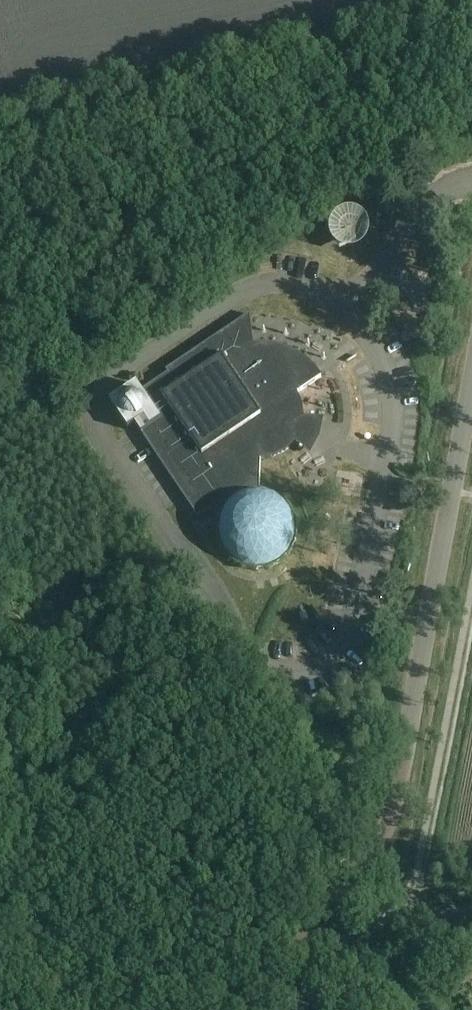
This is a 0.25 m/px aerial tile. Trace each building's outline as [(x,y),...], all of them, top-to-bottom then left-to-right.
[(307,266),(342,250),(330,226),(296,243),(307,266)] [(295,544),(297,532),(295,519),(291,509),(282,499),(271,494),(259,491),(260,460),(273,458),(285,452),(295,443),(300,431),(304,418),(302,405),(297,393),(322,376),(319,372),(316,368),(312,365),(309,361),(305,358),(301,356),(297,353),(293,351),(288,349),(284,348),(279,346),(275,345),(270,345),(265,345),(253,345),(250,316),(167,372),(168,375),(142,391),(137,384),(109,404),(128,430),(135,425),(199,519),(215,509),(222,513),(218,529),(219,541),(224,553),(233,562),(244,567),(256,570),(268,569),(279,564),(289,555),(295,544)]
